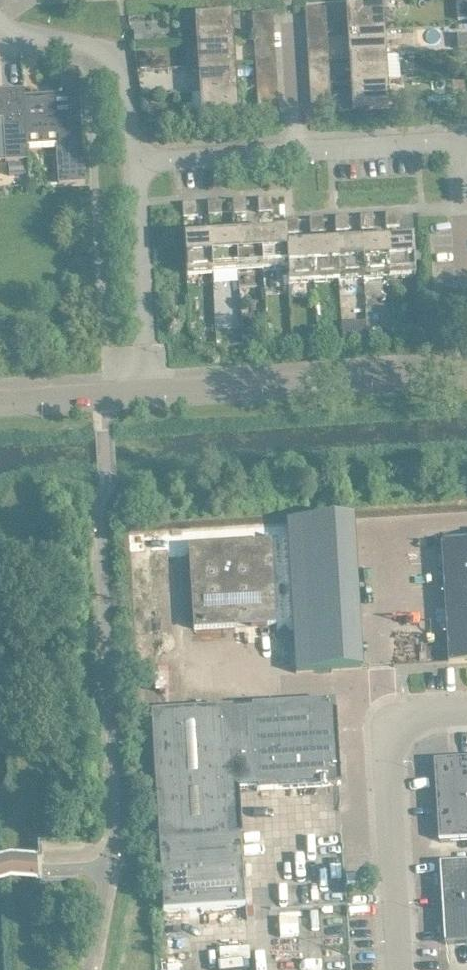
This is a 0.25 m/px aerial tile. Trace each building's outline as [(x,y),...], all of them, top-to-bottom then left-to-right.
[(351,7),(352,31),(387,29),(385,5),(387,5),(386,3),(349,6),(349,7),(351,7)] [(258,12),(258,22),(275,22),(274,11),(258,12)] [(200,16),(201,41),(236,39),(235,14),(236,14),(236,13),(198,15),(199,16),(200,16)] [(311,23),(312,34),(329,33),(328,22),(311,23)] [(352,31),(353,57),(388,54),(387,29),(352,31)] [(146,30),(137,30),(138,41),(146,40),(146,30)] [(259,37),(260,48),(276,47),(276,36),(259,37)] [(201,41),(203,66),(237,64),(236,39),(201,41)] [(313,49),(313,59),(330,58),(329,48),(313,49)] [(353,57),(355,82),(390,79),(388,54),(353,57)] [(152,59),(143,60),(143,68),(152,67),(152,59)] [(261,62),(261,73),(278,72),(277,61),(261,62)] [(203,66),(204,90),(239,89),(237,64),(203,66)] [(314,74),(315,84),(331,84),(331,73),(314,74)] [(390,79),(355,82),(356,106),(355,106),(355,108),(392,105),(392,104),(391,104),(390,79)] [(262,87),(263,98),(279,97),(279,86),(262,87)] [(30,135),(30,130),(27,95),(28,95),(27,88),(0,89),(0,118),(7,117),(9,160),(14,160),(28,159),(32,158),(30,135)] [(239,89),(204,90),(205,116),(204,116),(204,117),(241,115),(241,113),(240,113),(239,89)] [(30,130),(30,135),(63,133),(66,183),(89,181),(83,92),(65,93),(66,100),(52,101),(51,94),(28,95),(27,95),(30,130)] [(316,99),(316,110),(333,109),(332,98),(316,99)] [(162,105),(151,105),(151,120),(162,120),(162,105)] [(28,161),(12,162),(13,173),(28,172),(28,171),(28,161)] [(275,210),(274,197),(261,198),(262,211),(275,210)] [(250,211),(249,198),(236,199),(237,212),(250,211)] [(225,213),(224,200),(211,201),(211,214),(225,213)] [(186,202),(186,215),(200,215),(199,202),(186,202)] [(402,225),(402,212),(388,213),(389,226),(402,225)] [(377,227),(376,214),(363,214),(364,227),(377,227)] [(352,228),(351,215),(338,216),(339,229),(352,228)] [(327,229),(326,217),(313,217),(314,230),(327,229)] [(289,231),(289,232),(302,231),(301,218),(288,219),(288,231),(289,231)] [(265,268),(290,267),(291,267),(289,247),(290,247),(289,232),(289,231),(288,231),(288,232),(263,233),(265,268)] [(240,270),(265,268),(263,233),(238,235),(240,270)] [(215,271),(240,270),(238,235),(213,237),(215,271)] [(191,273),(215,271),(213,237),(189,238),(188,237),(187,237),(189,274),(191,274),(191,273)] [(415,239),(390,241),(392,276),(417,274),(417,275),(418,275),(416,238),(415,238),(415,239)] [(390,241),(365,242),(367,277),(392,276),(390,241)] [(365,242),(340,244),(342,279),(367,277),(365,242)] [(340,244),(315,245),(317,281),(342,279),(340,244)] [(291,267),(290,267),(291,284),(292,284),(292,282),(317,281),(315,245),(290,247),(289,247),(291,267)] [(422,315),(410,315),(410,329),(422,328),(422,315)] [(249,328),(245,336),(251,343),(259,342),(262,334),(257,327),(249,328)] [(197,627),(279,622),(274,541),(192,546),(197,627)] [(451,661),(451,662),(466,661),(466,541),(444,542),(451,661)] [(154,712),(160,821),(166,912),(248,907),(241,788),(260,786),(260,788),(263,788),(340,783),(342,783),(337,700),(335,700),(335,701),(258,706),(258,705),(255,705),(256,709),(236,710),(236,706),(154,712)] [(442,839),(466,838),(466,758),(437,760),(442,839)] [(449,943),(466,942),(466,877),(445,879),(449,943)]
